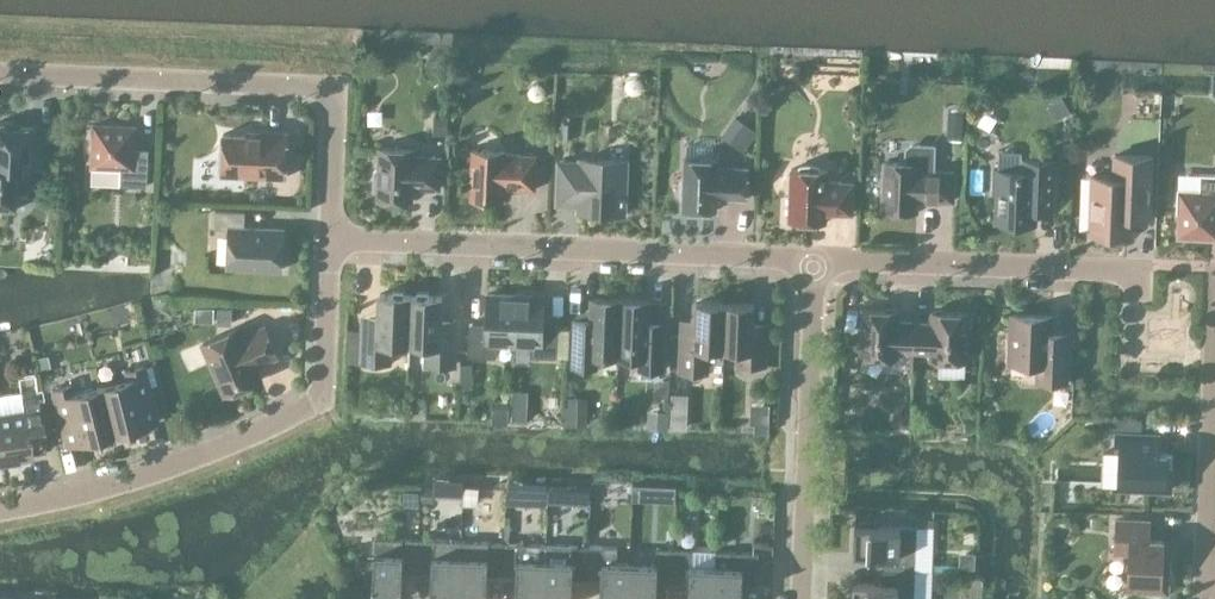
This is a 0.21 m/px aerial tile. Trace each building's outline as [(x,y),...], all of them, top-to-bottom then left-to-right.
[(16,209),(18,165),(34,165),(36,126),(19,126),(19,121),(0,120),(0,208),(16,209)] [(94,124),(92,166),(120,167),(120,184),(147,185),(148,156),(134,156),(135,125),(94,124)] [(223,133),(221,174),(285,176),(287,132),(260,130),(260,134),(223,133)] [(952,200),(954,171),(932,171),(933,145),(911,145),(907,149),(906,162),(884,161),(882,209),(916,210),(917,197),(924,197),(924,199),(952,200)] [(373,170),(373,185),(376,189),(377,189),(377,198),(411,200),(412,187),(439,188),(440,157),(413,156),(413,148),(379,147),(378,167),(377,167),(373,170)] [(471,149),(469,197),(503,199),(504,183),(511,183),(511,187),(535,188),(536,154),(505,153),(505,150),(471,149)] [(1093,175),(1091,232),(1129,233),(1129,215),(1148,216),(1151,155),(1115,154),(1114,175),(1093,175)] [(996,221),(1034,222),(1035,208),(1054,209),(1056,159),(1022,157),(1022,169),(993,168),(992,192),(997,192),(996,221)] [(559,161),(557,202),(579,203),(578,211),(624,213),(624,199),(626,199),(626,195),(624,195),(626,160),(580,158),(580,162),(559,161)] [(679,186),(678,190),(678,194),(680,198),(682,199),(682,208),(715,209),(716,196),(747,198),(748,168),(717,166),(717,159),(684,158),(683,181),(681,181),(679,186)] [(783,179),(783,184),(786,189),(790,191),(789,220),(825,221),(825,211),(851,212),(852,182),(826,181),(827,169),(791,168),(791,172),(786,175),(783,179)] [(1177,211),(1179,211),(1178,235),(1214,237),(1214,174),(1200,173),(1199,189),(1178,189),(1177,211)] [(413,227),(430,227),(428,198),(412,199),(413,227)] [(282,268),(283,228),(244,227),(245,211),(215,209),(214,227),(229,227),(227,266),(282,268)] [(409,343),(411,294),(406,294),(404,289),(394,289),(391,293),(380,293),(379,316),(363,315),(361,361),(390,362),(391,342),(409,343)] [(411,294),(409,343),(426,343),(425,363),(453,365),(455,319),(441,318),(442,295),(430,295),(427,290),(417,290),(415,294),(411,294)] [(513,343),(515,294),(487,293),(486,323),(469,322),(468,355),(496,356),(497,342),(513,343)] [(515,294),(513,343),(530,343),(530,355),(556,356),(557,326),(543,325),(544,295),(515,294)] [(618,355),(620,298),(591,297),(590,318),(574,318),(572,365),(596,366),(597,354),(618,355)] [(620,298),(618,355),(639,356),(639,368),(663,369),(665,321),(648,321),(649,299),(620,298)] [(723,347),(725,302),(696,301),(696,319),(681,319),(679,370),(707,371),(708,347),(723,347)] [(725,302),(723,347),(738,348),(738,363),(765,364),(767,322),(753,321),(753,304),(725,302)] [(913,369),(915,321),(897,321),(898,309),(862,308),(860,356),(896,357),(896,349),(909,350),(909,369),(913,369)] [(915,369),(916,350),(930,351),(930,358),(966,360),(968,312),(932,311),(932,322),(915,321),(913,369),(915,369)] [(1012,314),(1010,362),(1027,362),(1026,366),(1030,370),(1040,370),(1040,380),(1065,381),(1067,332),(1050,332),(1051,316),(1012,314)] [(202,342),(225,394),(261,378),(255,364),(277,354),(265,326),(242,336),(238,326),(202,342)] [(99,385),(112,433),(157,421),(143,365),(125,370),(127,378),(99,385)] [(112,433),(99,385),(72,392),(70,384),(52,389),(66,444),(112,433)] [(588,395),(567,394),(567,424),(588,425),(588,395)] [(2,461),(20,459),(20,454),(45,450),(37,399),(21,402),(23,410),(0,413),(0,447),(2,461)] [(643,407),(645,424),(682,421),(681,404),(643,407)] [(1171,488),(1172,452),(1158,452),(1159,434),(1116,433),(1115,452),(1119,452),(1118,486),(1171,488)] [(591,485),(547,484),(546,503),(590,504),(591,485)] [(1116,519),(1115,551),(1129,551),(1128,584),(1142,584),(1142,590),(1167,591),(1168,566),(1162,566),(1163,540),(1148,539),(1149,521),(1116,519)] [(916,527),(900,526),(877,525),(877,521),(858,520),(858,524),(855,524),(854,553),(883,554),(882,569),(925,570),(925,560),(915,560),(916,527)] [(372,598),(401,598),(402,570),(417,570),(418,538),(375,536),(375,537),(371,537),(371,552),(368,552),(368,554),(374,554),(373,576),(369,575),(368,595),(372,595),(372,598)] [(460,540),(418,538),(417,570),(431,571),(430,598),(458,598),(460,540)] [(503,541),(460,540),(458,598),(486,598),(487,573),(501,574),(503,541)] [(503,541),(501,574),(516,574),(515,598),(543,598),(545,543),(503,541)] [(545,543),(543,598),(571,598),(572,577),(586,577),(588,545),(545,543)] [(630,563),(616,563),(617,546),(588,545),(586,577),(601,578),(600,598),(628,598),(630,563)] [(673,548),(656,547),(655,564),(630,563),(628,598),(656,598),(657,580),(671,581),(673,548)] [(714,567),(689,565),(689,549),(673,548),(671,581),(686,581),(685,598),(713,598),(714,567)] [(713,598),(741,598),(742,583),(756,584),(758,552),(715,550),(714,567),(713,598)] [(975,553),(958,552),(958,567),(974,568),(975,553)] [(925,570),(882,569),(882,583),(852,582),(852,598),(913,598),(914,580),(924,580),(925,570)]
